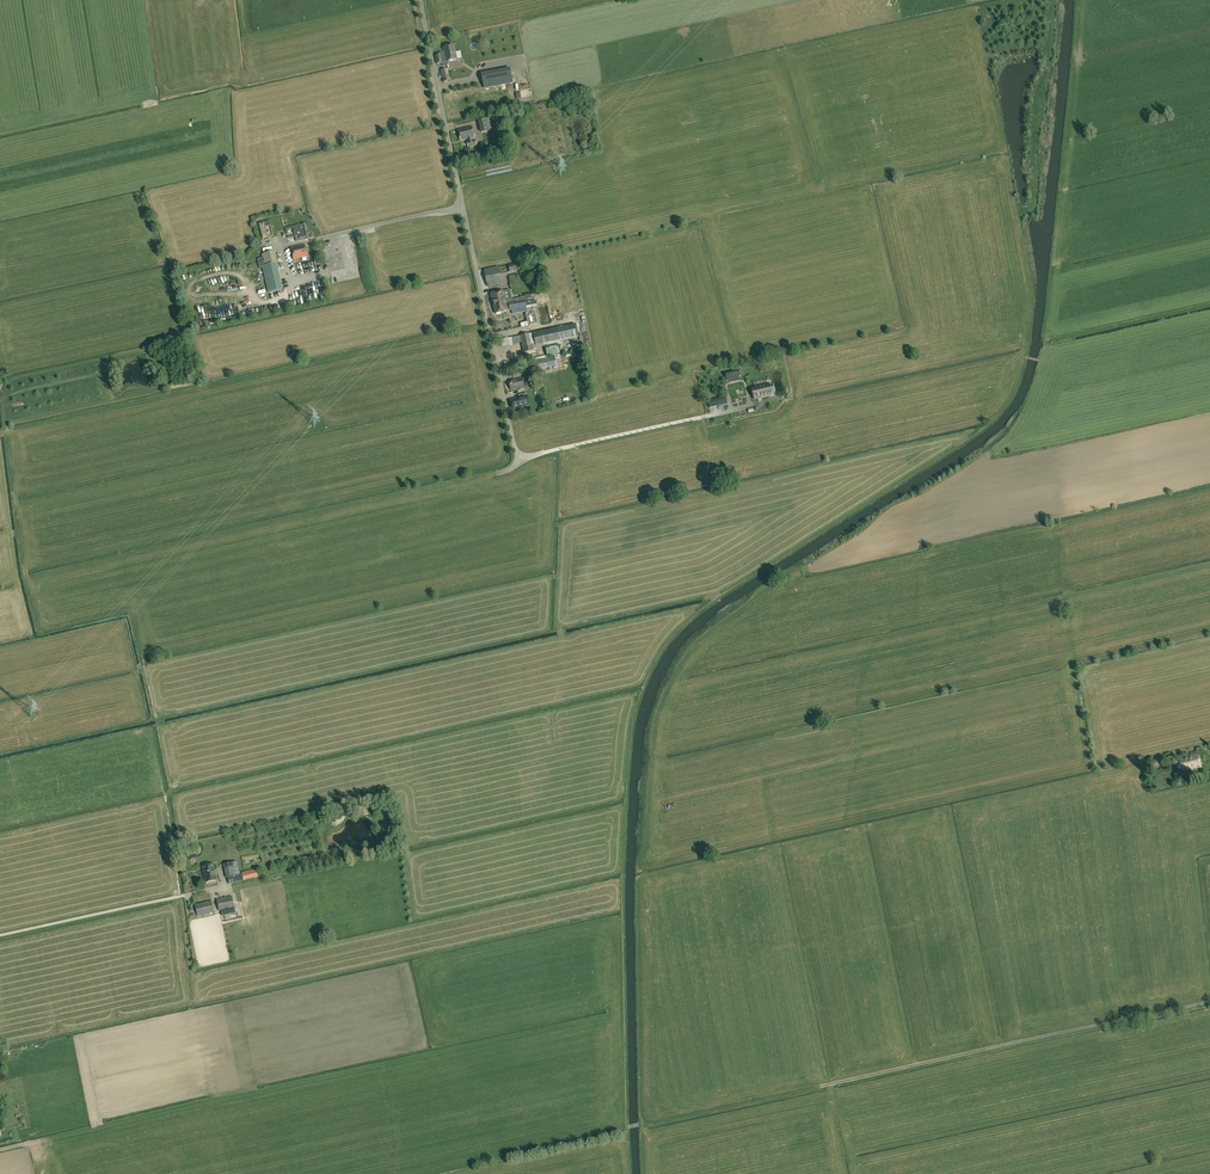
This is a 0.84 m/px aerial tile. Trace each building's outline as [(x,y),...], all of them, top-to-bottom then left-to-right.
[(439,55),(435,56),(437,64),(446,61),(457,59),(454,45),(443,47),(444,51),(439,53),(439,55)] [(483,86),(512,82),(510,73),(508,73),(507,66),(480,70),(483,86)] [(441,71),(443,82),(451,80),(448,69),(441,71)] [(468,147),(477,145),(475,140),(473,141),(472,138),(474,137),(472,127),(458,130),(461,140),(467,139),(468,142),(467,142),(468,147)] [(272,225),(270,221),(264,223),(259,224),(263,238),(268,237),(265,227),(272,225)] [(312,232),(308,233),(306,224),(293,227),(297,241),(310,238),(312,238),(313,237),(312,232)] [(294,259),(307,256),(305,245),(291,248),(294,259)] [(350,276),(361,272),(355,249),(349,250),(349,253),(346,254),(344,249),(337,251),(337,253),(340,266),(347,264),(350,276)] [(265,266),(262,267),(268,293),(271,292),(283,289),(274,251),(262,254),(263,257),(265,266)] [(517,264),(508,265),(509,272),(518,270),(517,264)] [(502,284),(498,266),(484,269),(487,286),(502,284)] [(491,294),(493,303),(506,300),(503,291),(491,294)] [(508,311),(512,310),(513,315),(525,312),(528,312),(527,307),(525,297),(506,301),(508,310),(508,311)] [(539,298),(537,308),(545,309),(545,312),(548,312),(549,307),(545,307),(545,298),(539,298)] [(506,300),(493,303),(495,313),(508,310),(506,301),(506,300)] [(540,331),(543,344),(578,337),(575,324),(540,331)] [(524,352),(534,350),(530,335),(530,333),(520,335),(524,352)] [(560,354),(558,344),(545,347),(547,357),(560,354)] [(550,357),(533,361),(535,370),(552,366),(557,365),(555,356),(550,357)] [(725,373),(726,379),(740,375),(739,370),(725,373)] [(525,387),(522,378),(508,381),(511,390),(525,387)] [(771,391),(769,384),(751,388),(753,399),(768,396),(767,392),(771,391)] [(519,397),(510,399),(513,409),(530,405),(526,393),(518,395),(519,397)] [(741,393),(729,396),(731,401),(743,398),(741,393)] [(1180,758),(1181,762),(1178,762),(1177,764),(1178,769),(1180,769),(1182,769),(1183,772),(1202,768),(1199,754),(1180,758)] [(1151,761),(1151,762),(1152,765),(1153,768),(1163,765),(1161,758),(1151,761)] [(213,864),(203,867),(206,882),(217,880),(213,864)] [(257,875),(256,871),(256,869),(242,872),(244,880),(258,876),(257,875)] [(219,911),(234,908),(232,896),(217,899),(219,911)] [(198,916),(214,912),(211,901),(195,904),(198,916)] [(15,939),(6,941),(8,948),(16,946),(15,939)]
